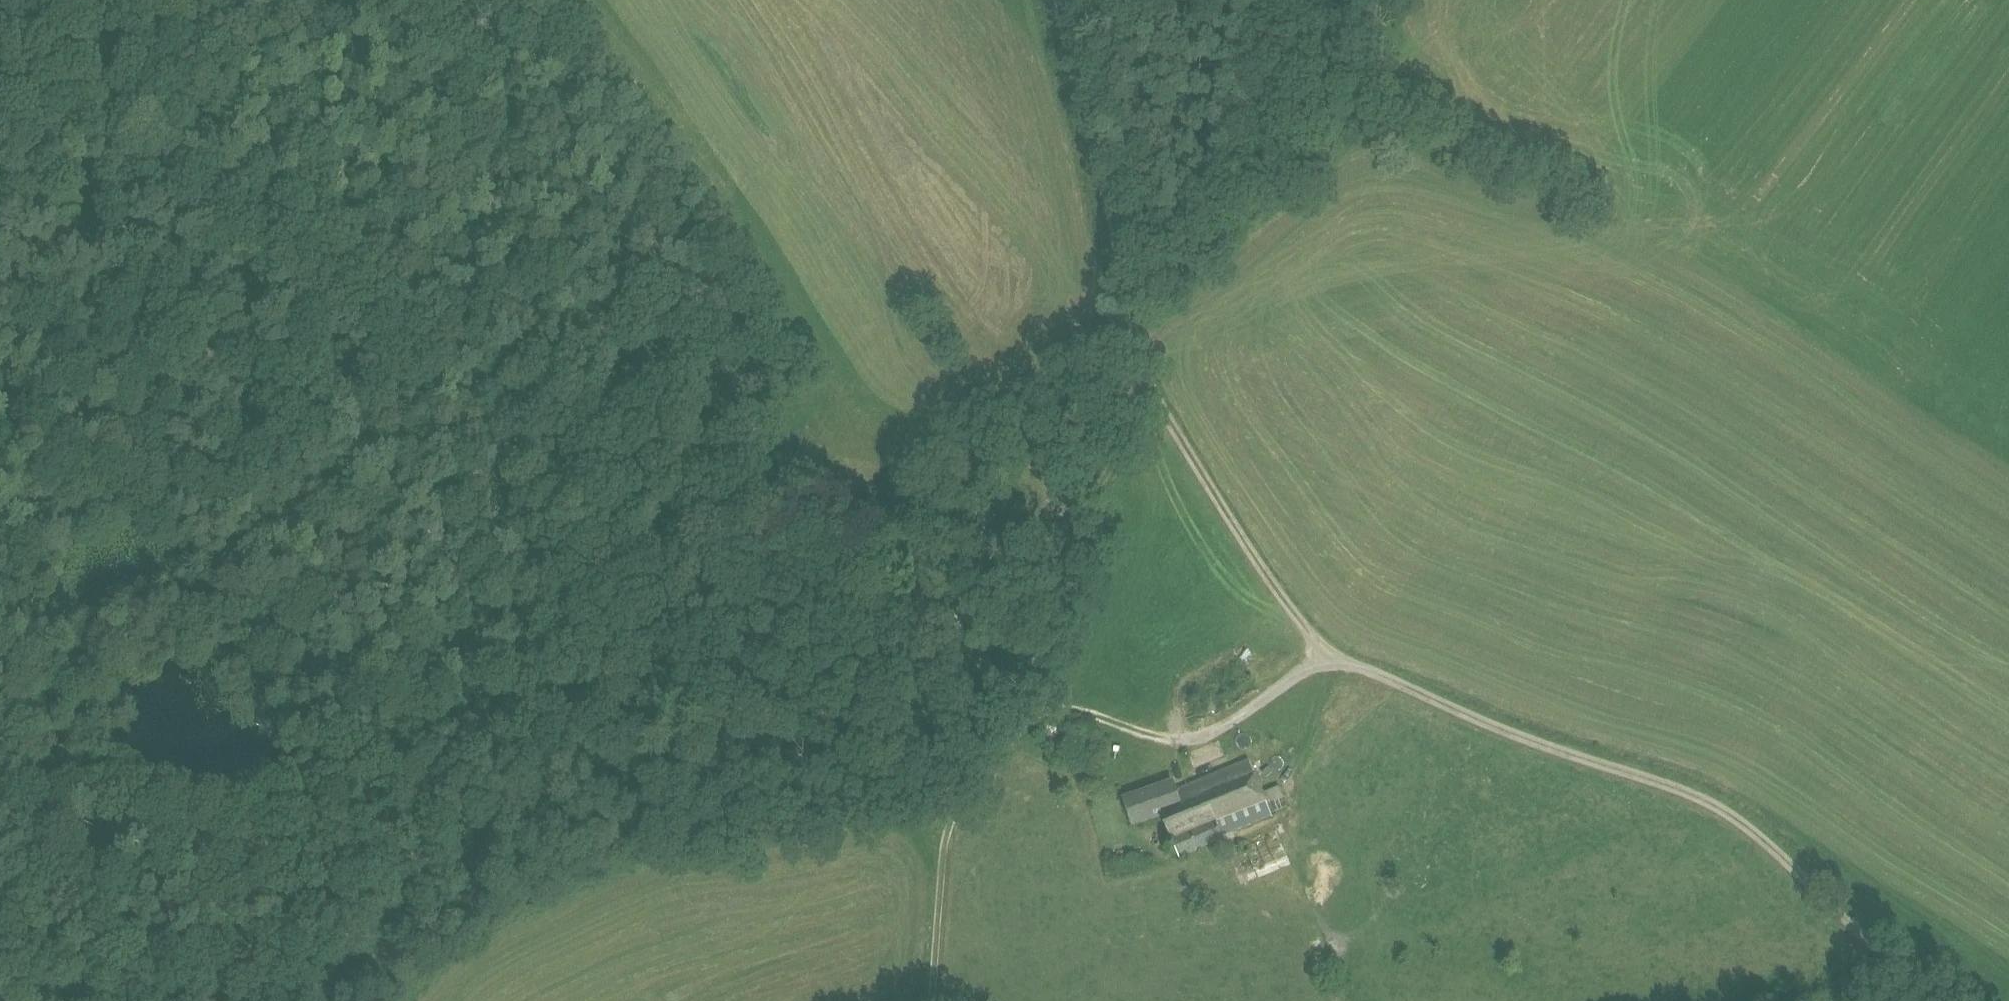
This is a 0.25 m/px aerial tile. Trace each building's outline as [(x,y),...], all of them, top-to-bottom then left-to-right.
[(1254,647),(1246,652),(1256,669),(1265,664),(1254,647)] [(1249,760),(1176,790),(1183,808),(1163,814),(1181,857),(1222,840),(1220,832),(1270,813),(1268,806),(1284,796),(1280,785),(1262,792),(1249,760)] [(1176,790),(1173,782),(1124,798),(1133,824),(1163,814),(1183,808),(1176,790)] [(1281,865),(1274,841),(1289,836),(1283,816),(1244,827),(1247,837),(1238,839),(1247,874),(1281,865)]
